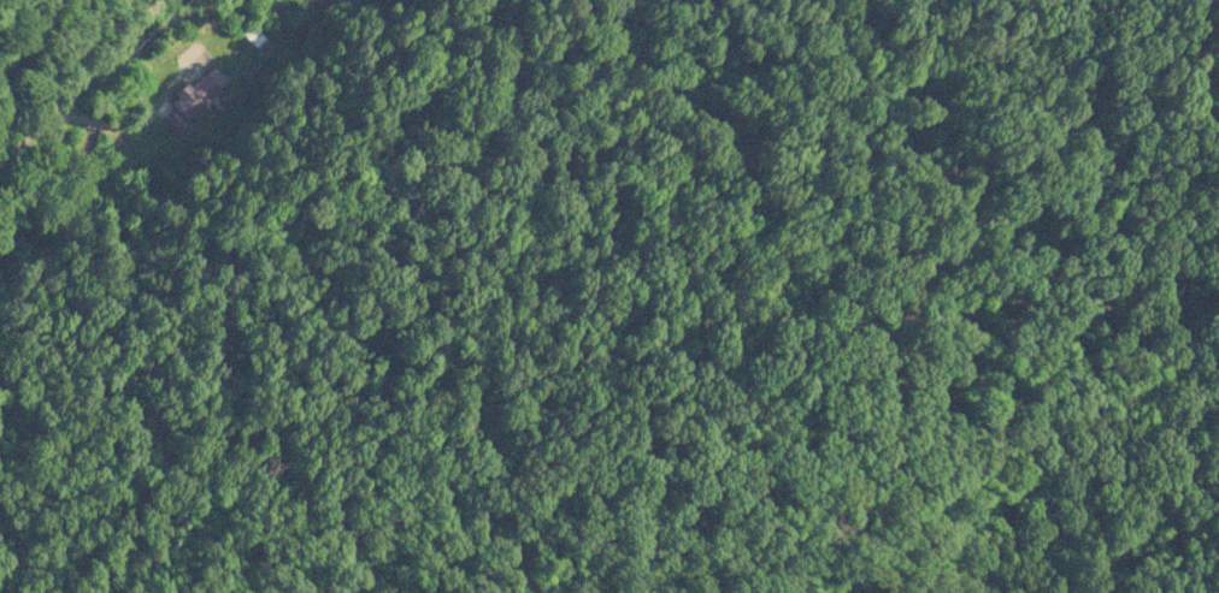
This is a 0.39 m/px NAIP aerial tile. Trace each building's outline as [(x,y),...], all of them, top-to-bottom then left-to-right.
[(227,81),(212,65),(189,87),(184,82),(169,97),(177,105),(162,119),(175,133),(191,117),(195,122),(208,110),(202,104),(227,81)]
